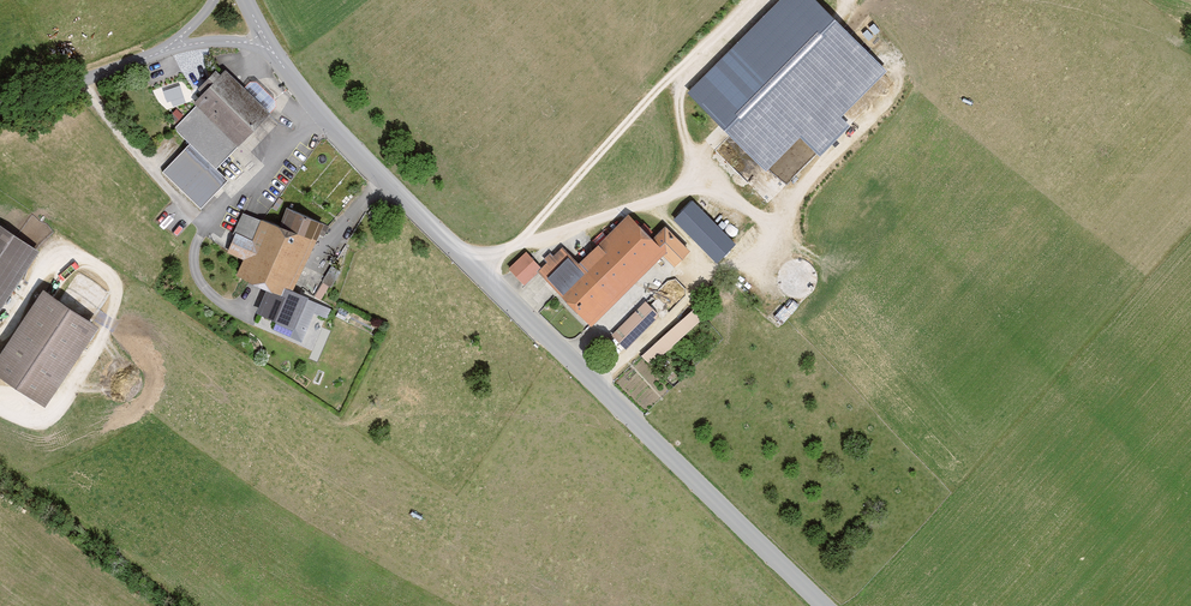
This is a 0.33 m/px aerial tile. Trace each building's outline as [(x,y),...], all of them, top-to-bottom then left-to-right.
[(814,0),(779,0),(690,91),(768,166),(799,134),(820,155),(850,124),(842,116),(886,70),(814,0)] [(218,170),(271,116),(228,74),(196,106),(198,107),(175,129),(193,147),(166,174),(202,209),(230,181),(218,170)] [(171,104),(186,101),(183,83),(167,86),(171,104)] [(694,202),(675,220),(718,264),(737,246),(694,202)] [(331,226),(289,209),(281,228),(246,214),(230,253),(247,260),(240,278),(269,290),(292,299),(295,292),(321,229),(329,232),(331,226)] [(541,274),(594,326),(665,255),(676,266),(690,252),(666,228),(654,240),(630,216),(581,265),(566,250),(556,260),(552,256),(547,261),(550,264),(541,274)] [(0,225),(0,313),(40,252),(0,225)] [(542,269),(527,253),(511,269),(525,284),(542,269)] [(811,266),(806,263),(800,262),(794,262),(788,265),(784,269),(781,274),(779,280),(780,287),(784,292),(788,297),(794,299),(801,300),(807,298),(812,294),(816,289),(818,283),(818,277),(815,271),(811,266)] [(269,290),(258,317),(308,337),(322,303),(295,292),(292,299),(269,290)] [(46,292),(0,359),(0,372),(48,405),(100,329),(46,292)] [(613,337),(625,350),(660,318),(647,304),(613,337)] [(695,307),(642,357),(653,369),(706,318),(695,307)]
